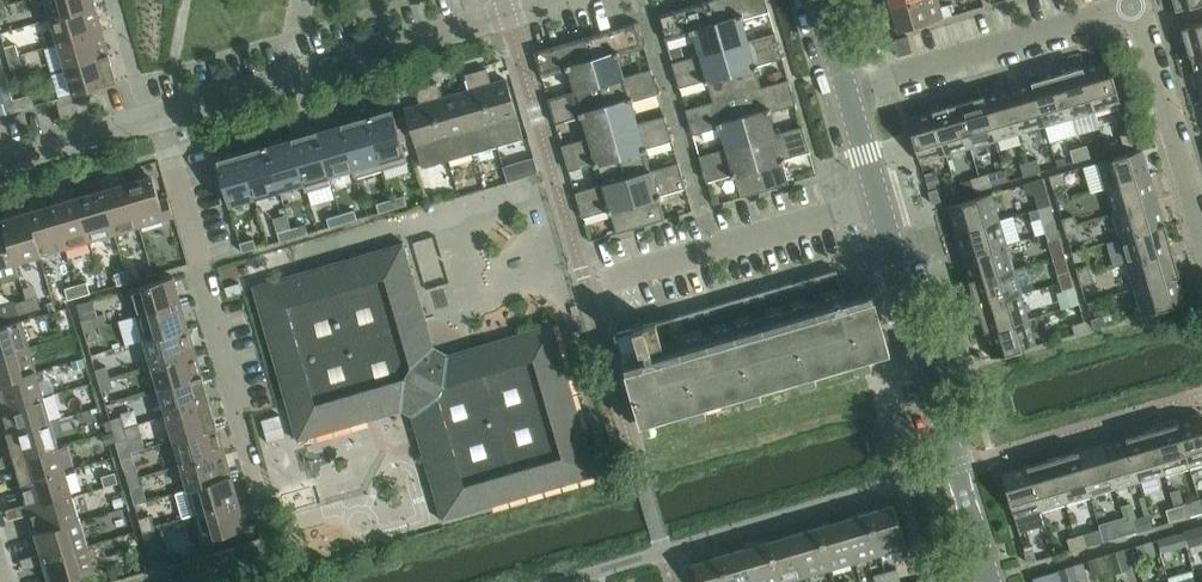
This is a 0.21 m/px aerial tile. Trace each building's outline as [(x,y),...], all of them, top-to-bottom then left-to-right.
[(51,19),(95,6),(93,0),(45,0),(51,19)] [(710,1),(724,49),(748,42),(747,41),(741,19),(769,11),(765,0),(713,0),(710,1)] [(891,5),(899,31),(943,18),(942,17),(952,15),(949,5),(939,7),(937,0),(908,0),(891,5)] [(1176,10),(1201,2),(1201,0),(1173,0),(1176,10)] [(693,33),(699,55),(700,56),(724,49),(710,1),(658,16),(665,41),(693,33)] [(95,6),(51,19),(58,44),(102,31),(95,6)] [(637,22),(586,37),(599,85),(624,78),(623,77),(617,55),(644,47),(637,22)] [(1189,55),(1201,51),(1201,23),(1181,29),(1189,55)] [(102,31),(58,44),(65,68),(109,56),(102,31)] [(748,42),(724,49),(737,96),(761,89),(761,88),(755,66),(782,58),(775,33),(747,41),(748,42)] [(893,40),(897,57),(912,52),(908,36),(893,40)] [(569,69),(575,91),(575,92),(599,85),(586,37),(534,52),(541,77),(569,69)] [(5,48),(8,58),(19,55),(16,44),(5,48)] [(680,46),(669,49),(673,61),(684,58),(680,46)] [(700,56),(699,55),(672,63),(679,88),(707,80),(713,102),(713,103),(737,96),(724,49),(700,56)] [(1189,55),(1196,80),(1201,78),(1201,51),(1189,55)] [(19,55),(8,58),(11,69),(22,66),(19,55)] [(109,56),(65,68),(73,94),(117,82),(109,56)] [(1108,60),(1082,67),(1095,111),(1121,104),(1108,60)] [(1082,67),(1057,75),(1070,118),(1095,111),(1082,67)] [(487,68),(476,71),(497,146),(523,139),(506,80),(491,84),(487,68)] [(624,78),(599,85),(613,132),(637,125),(637,124),(631,102),(658,94),(651,69),(623,77),(624,78)] [(469,90),(456,94),(473,153),(497,146),(476,71),(465,75),(469,90)] [(780,71),(768,74),(771,85),(783,81),(780,71)] [(1057,75),(1032,82),(1045,126),(1070,118),(1057,75)] [(761,89),(737,96),(751,143),(775,136),(775,135),(768,113),(796,105),(789,80),(783,81),(771,85),(761,88),(761,89)] [(1032,82),(1007,89),(1020,133),(1045,126),(1032,82)] [(437,83),(426,86),(448,161),(473,153),(456,94),(442,98),(437,83)] [(575,92),(575,91),(548,99),(555,124),(582,116),(589,138),(589,139),(613,132),(599,85),(575,92)] [(448,161),(426,86),(415,89),(420,105),(405,109),(422,168),(448,161)] [(1007,89),(983,96),(995,140),(1020,133),(1007,89)] [(30,95),(19,98),(23,109),(34,106),(30,95)] [(713,102),(685,110),(693,135),(702,132),(704,141),(723,136),(726,148),(727,150),(751,143),(737,96),(713,103),(713,102)] [(983,96),(958,103),(971,147),(995,140),(983,96)] [(1,103),(5,114),(16,111),(13,100),(1,103)] [(958,103),(933,111),(946,155),(971,147),(958,103)] [(392,110),(366,118),(381,170),(407,162),(392,110)] [(946,155),(933,111),(907,118),(920,162),(946,155)] [(637,125),(613,132),(627,179),(651,172),(650,171),(644,149),(672,141),(664,116),(637,124),(637,125)] [(366,118),(341,125),(356,177),(381,170),(366,118)] [(341,125),(317,132),(332,185),(333,184),(331,176),(352,170),(355,178),(356,177),(341,125)] [(775,136),(751,143),(765,191),(789,184),(782,160),(810,152),(802,126),(775,135),(775,136)] [(317,132),(292,139),(307,192),(332,185),(317,132)] [(589,139),(589,138),(561,146),(568,171),(596,163),(602,185),(603,186),(627,179),(613,132),(589,139)] [(1121,135),(1124,147),(1133,145),(1129,133),(1121,135)] [(292,139),(267,147),(280,191),(303,184),(305,192),(307,192),(292,139)] [(727,150),(726,148),(699,156),(706,182),(734,174),(741,198),(765,191),(751,143),(727,150)] [(1086,145),(1078,148),(1082,160),(1090,157),(1086,145)] [(267,147),(242,154),(255,198),(280,191),(267,147)] [(1082,160),(1078,148),(1070,150),(1073,162),(1082,160)] [(1098,162),(1106,188),(1150,176),(1142,149),(1098,162)] [(242,154),(216,161),(229,205),(255,198),(242,154)] [(1037,160),(1029,162),(1032,174),(1040,172),(1037,160)] [(1032,174),(1029,162),(1020,165),(1024,177),(1032,174)] [(651,172),(627,179),(641,227),(665,220),(658,196),(685,188),(678,163),(650,171),(651,172)] [(935,171),(923,175),(928,191),(937,189),(940,188),(935,171)] [(475,173),(461,178),(464,188),(478,184),(475,173)] [(1049,176),(1052,185),(1064,181),(1061,173),(1049,176)] [(988,174),(979,177),(983,189),(991,186),(988,174)] [(152,175),(126,183),(139,227),(174,217),(168,197),(160,200),(152,175)] [(1150,176),(1106,188),(1113,213),(1157,200),(1150,176)] [(983,189),(979,177),(971,179),(974,191),(983,189)] [(603,186),(602,185),(575,193),(582,218),(610,210),(616,234),(641,227),(627,179),(603,186)] [(1043,179),(1023,184),(1025,192),(1027,192),(1034,195),(1038,208),(1050,204),(1043,179)] [(126,183),(102,190),(115,234),(139,227),(126,183)] [(928,191),(932,203),(940,201),(937,189),(928,191)] [(102,190),(77,197),(90,241),(115,234),(102,190)] [(947,206),(955,232),(999,220),(991,193),(947,206)] [(404,195),(390,200),(392,209),(407,205),(404,195)] [(77,197),(52,204),(65,248),(90,241),(77,197)] [(390,200),(376,204),(379,213),(392,209),(390,200)] [(1157,200),(1113,213),(1120,238),(1164,225),(1157,200)] [(52,204),(27,212),(40,256),(65,248),(52,204)] [(1050,204),(1038,208),(1043,225),(1055,221),(1050,205),(1050,204)] [(354,210),(340,214),(343,224),(357,220),(354,210)] [(27,212),(3,219),(15,263),(40,256),(27,212)] [(340,214),(326,218),(329,228),(343,224),(340,214)] [(1062,219),(1064,227),(1076,224),(1074,216),(1062,219)] [(19,277),(15,263),(3,219),(0,220),(0,282),(19,277)] [(999,220),(955,232),(962,257),(1006,244),(999,220)] [(1043,225),(1045,233),(1057,229),(1055,221),(1043,225)] [(305,224),(291,228),(293,238),(308,234),(305,224)] [(1076,224),(1064,227),(1067,236),(1079,232),(1076,224)] [(1164,225),(1120,238),(1128,263),(1172,250),(1164,225)] [(291,228),(277,232),(280,242),(293,238),(291,228)] [(1057,229),(1045,233),(1048,241),(1060,238),(1057,229)] [(1060,238),(1048,241),(1053,258),(1065,254),(1060,238)] [(254,239),(239,243),(242,253),(256,249),(254,239)] [(297,441),(368,420),(365,408),(374,405),(376,414),(412,404),(409,391),(432,384),(429,373),(441,351),(437,349),(426,352),(419,326),(427,324),(404,242),(252,286),(297,441)] [(1006,244),(962,257),(969,282),(1013,269),(1006,244)] [(1172,250),(1128,263),(1135,287),(1179,275),(1172,250)] [(1065,254),(1053,258),(1057,274),(1069,271),(1065,254)] [(1076,269),(1079,277),(1091,273),(1088,265),(1076,269)] [(136,268),(125,271),(128,282),(139,279),(136,268)] [(1013,269),(969,282),(977,307),(1021,294),(1013,269)] [(875,300),(848,307),(847,308),(836,270),(673,318),(673,317),(613,334),(620,356),(625,372),(624,372),(640,425),(890,352),(875,300)] [(128,282),(125,271),(114,274),(118,285),(128,282)] [(1057,274),(1060,282),(1072,279),(1069,271),(1057,274)] [(1091,273),(1079,277),(1081,285),(1093,282),(1091,273)] [(1179,275),(1135,287),(1142,314),(1186,301),(1179,275)] [(130,289),(137,315),(181,302),(173,276),(130,289)] [(1072,279),(1060,282),(1062,291),(1074,287),(1072,279)] [(86,282),(76,285),(79,296),(90,293),(86,282)] [(79,296),(76,285),(65,289),(68,300),(79,296)] [(1021,294),(977,307),(984,331),(1028,319),(1021,294)] [(37,297),(26,300),(29,311),(40,308),(37,297)] [(29,311),(26,300),(15,303),(19,314),(29,311)] [(181,302),(137,315),(144,340),(188,327),(181,302)] [(1103,316),(1091,319),(1093,328),(1105,324),(1103,316)] [(81,320),(84,331),(95,328),(92,317),(81,320)] [(1028,319),(984,331),(992,358),(1035,345),(1028,319)] [(29,347),(21,321),(0,327),(0,355),(29,347)] [(1072,325),(1075,333),(1087,330),(1084,321),(1072,325)] [(412,404),(422,439),(431,437),(434,446),(421,449),(442,521),(596,476),(552,324),(471,348),(474,357),(448,364),(445,353),(441,351),(429,373),(432,384),(409,391),(412,404)] [(188,327),(144,340),(151,365),(195,352),(188,327)] [(95,328),(84,331),(87,342),(98,338),(95,328)] [(36,372),(29,347),(0,355),(0,382),(36,372)] [(195,352),(151,365),(159,390),(203,377),(195,352)] [(83,358),(71,361),(74,370),(85,366),(83,358)] [(95,370),(98,380),(110,377),(106,366),(95,370)] [(0,382),(0,404),(2,403),(3,408),(43,396),(36,372),(0,382)] [(110,377),(98,380),(102,391),(113,388),(110,377)] [(203,377),(159,390),(166,415),(210,402),(203,377)] [(1,414),(6,434),(51,421),(43,396),(3,408),(2,403),(0,404),(0,414),(1,414)] [(210,402),(166,415),(173,440),(217,427),(210,402)] [(279,415),(261,420),(268,443),(286,437),(279,415)] [(1176,423),(1189,467),(1201,463),(1201,415),(1176,423)] [(110,420),(113,431),(124,427),(121,417),(110,420)] [(51,421),(6,434),(12,454),(16,453),(18,457),(58,446),(51,421)] [(1176,423),(1152,430),(1164,474),(1189,467),(1176,423)] [(124,427),(113,431),(113,432),(116,441),(127,438),(124,427)] [(217,427),(173,440),(180,465),(224,452),(217,427)] [(1152,430),(1127,437),(1140,481),(1164,474),(1152,430)] [(113,432),(103,435),(106,444),(109,443),(116,441),(113,432)] [(1127,437),(1102,444),(1115,488),(1140,481),(1127,437)] [(1102,444),(1077,452),(1090,495),(1115,488),(1102,444)] [(7,466),(15,464),(21,484),(65,471),(58,446),(18,457),(16,453),(12,454),(4,456),(7,466)] [(224,452),(180,465),(188,489),(232,477),(224,452)] [(1077,452),(1053,459),(1065,503),(1090,495),(1077,452)] [(1053,459),(1028,466),(1041,510),(1065,503),(1053,459)] [(124,469),(127,480),(138,477),(135,466),(124,469)] [(1041,510),(1028,466),(1002,474),(1014,518),(1041,510)] [(65,471),(21,484),(27,504),(31,503),(33,508),(72,496),(65,471)] [(114,473),(101,477),(104,487),(117,483),(114,473)] [(138,477),(127,480),(131,491),(142,488),(138,477)] [(188,489),(176,493),(183,518),(195,514),(239,501),(232,477),(188,489)] [(1179,489),(1170,492),(1174,507),(1182,505),(1182,504),(1183,503),(1179,489)] [(22,516),(30,514),(36,534),(80,521),(72,496),(33,508),(31,503),(27,504),(19,506),(22,516)] [(1182,504),(1182,505),(1186,517),(1201,512),(1201,511),(1199,499),(1183,503),(1182,504)] [(239,501),(195,514),(202,540),(216,536),(220,538),(227,536),(229,532),(247,527),(239,501)] [(1131,503),(1120,506),(1125,522),(1133,519),(1136,519),(1131,503)] [(894,505),(868,513),(880,555),(906,547),(894,505)] [(1182,505),(1174,507),(1178,519),(1186,517),(1182,505)] [(9,520),(22,516),(19,506),(6,510),(9,520)] [(1178,519),(1174,507),(1166,510),(1169,522),(1178,519)] [(868,513),(843,520),(855,562),(880,555),(868,513)] [(1136,519),(1133,519),(1136,531),(1153,527),(1149,515),(1144,516),(1136,519)] [(139,519),(142,530),(153,526),(150,516),(139,519)] [(1133,519),(1125,522),(1128,534),(1136,531),(1133,519)] [(843,520),(818,527),(830,569),(855,562),(843,520)] [(80,521),(36,534),(41,554),(45,552),(47,557),(87,546),(80,521)] [(1128,534),(1125,522),(1116,524),(1120,536),(1128,534)] [(153,526),(142,530),(145,540),(156,537),(153,526)] [(818,527),(793,534),(806,577),(830,569),(818,527)] [(1184,532),(1188,547),(1201,543),(1201,527),(1184,532)] [(769,541),(781,581),(787,581),(806,577),(793,534),(769,541)] [(1083,534),(1075,536),(1079,548),(1087,546),(1083,534)] [(1079,548),(1075,536),(1067,539),(1070,551),(1079,548)] [(1170,536),(1157,540),(1160,553),(1174,549),(1170,536)] [(744,549),(754,581),(781,581),(769,541),(744,549)] [(1152,542),(1136,546),(1139,557),(1155,552),(1152,542)] [(44,563),(50,581),(59,581),(68,580),(71,581),(79,579),(81,576),(94,572),(87,546),(47,557),(45,552),(41,554),(33,556),(36,566),(44,563)] [(1033,548),(1024,551),(1028,563),(1037,560),(1033,548)] [(719,556),(727,581),(754,581),(744,549),(719,556)] [(1129,567),(1123,550),(1109,554),(1114,572),(1129,567)] [(1106,555),(1088,560),(1092,573),(1110,567),(1106,555)] [(24,569),(36,566),(33,556),(21,560),(24,569)] [(719,556),(693,564),(698,581),(727,581),(719,556)] [(1062,581),(1078,581),(1073,566),(1059,570),(1062,581)] [(885,572),(888,581),(897,581),(900,581),(897,569),(885,572)] [(1032,578),(1033,581),(1061,581),(1057,571),(1032,578)] [(885,572),(873,575),(875,581),(888,581),(885,572)]
